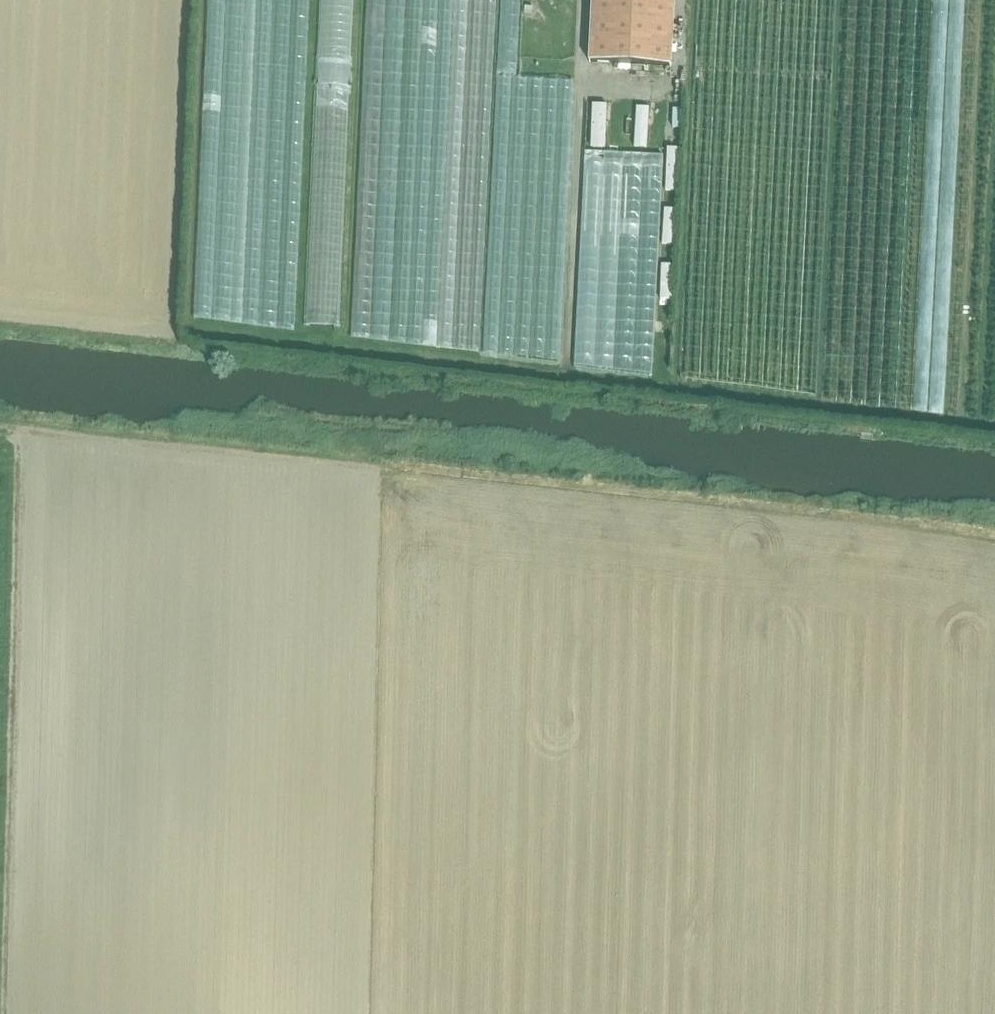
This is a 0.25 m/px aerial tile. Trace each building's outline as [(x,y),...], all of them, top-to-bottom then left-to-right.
[(674,0),(592,0),(589,63),(670,67),(674,0)] [(580,98),(581,139),(600,139),(600,98),(580,98)] [(503,243),(501,281),(521,282),(523,244),(503,243)] [(595,356),(594,345),(570,345),(571,356),(595,356)]
